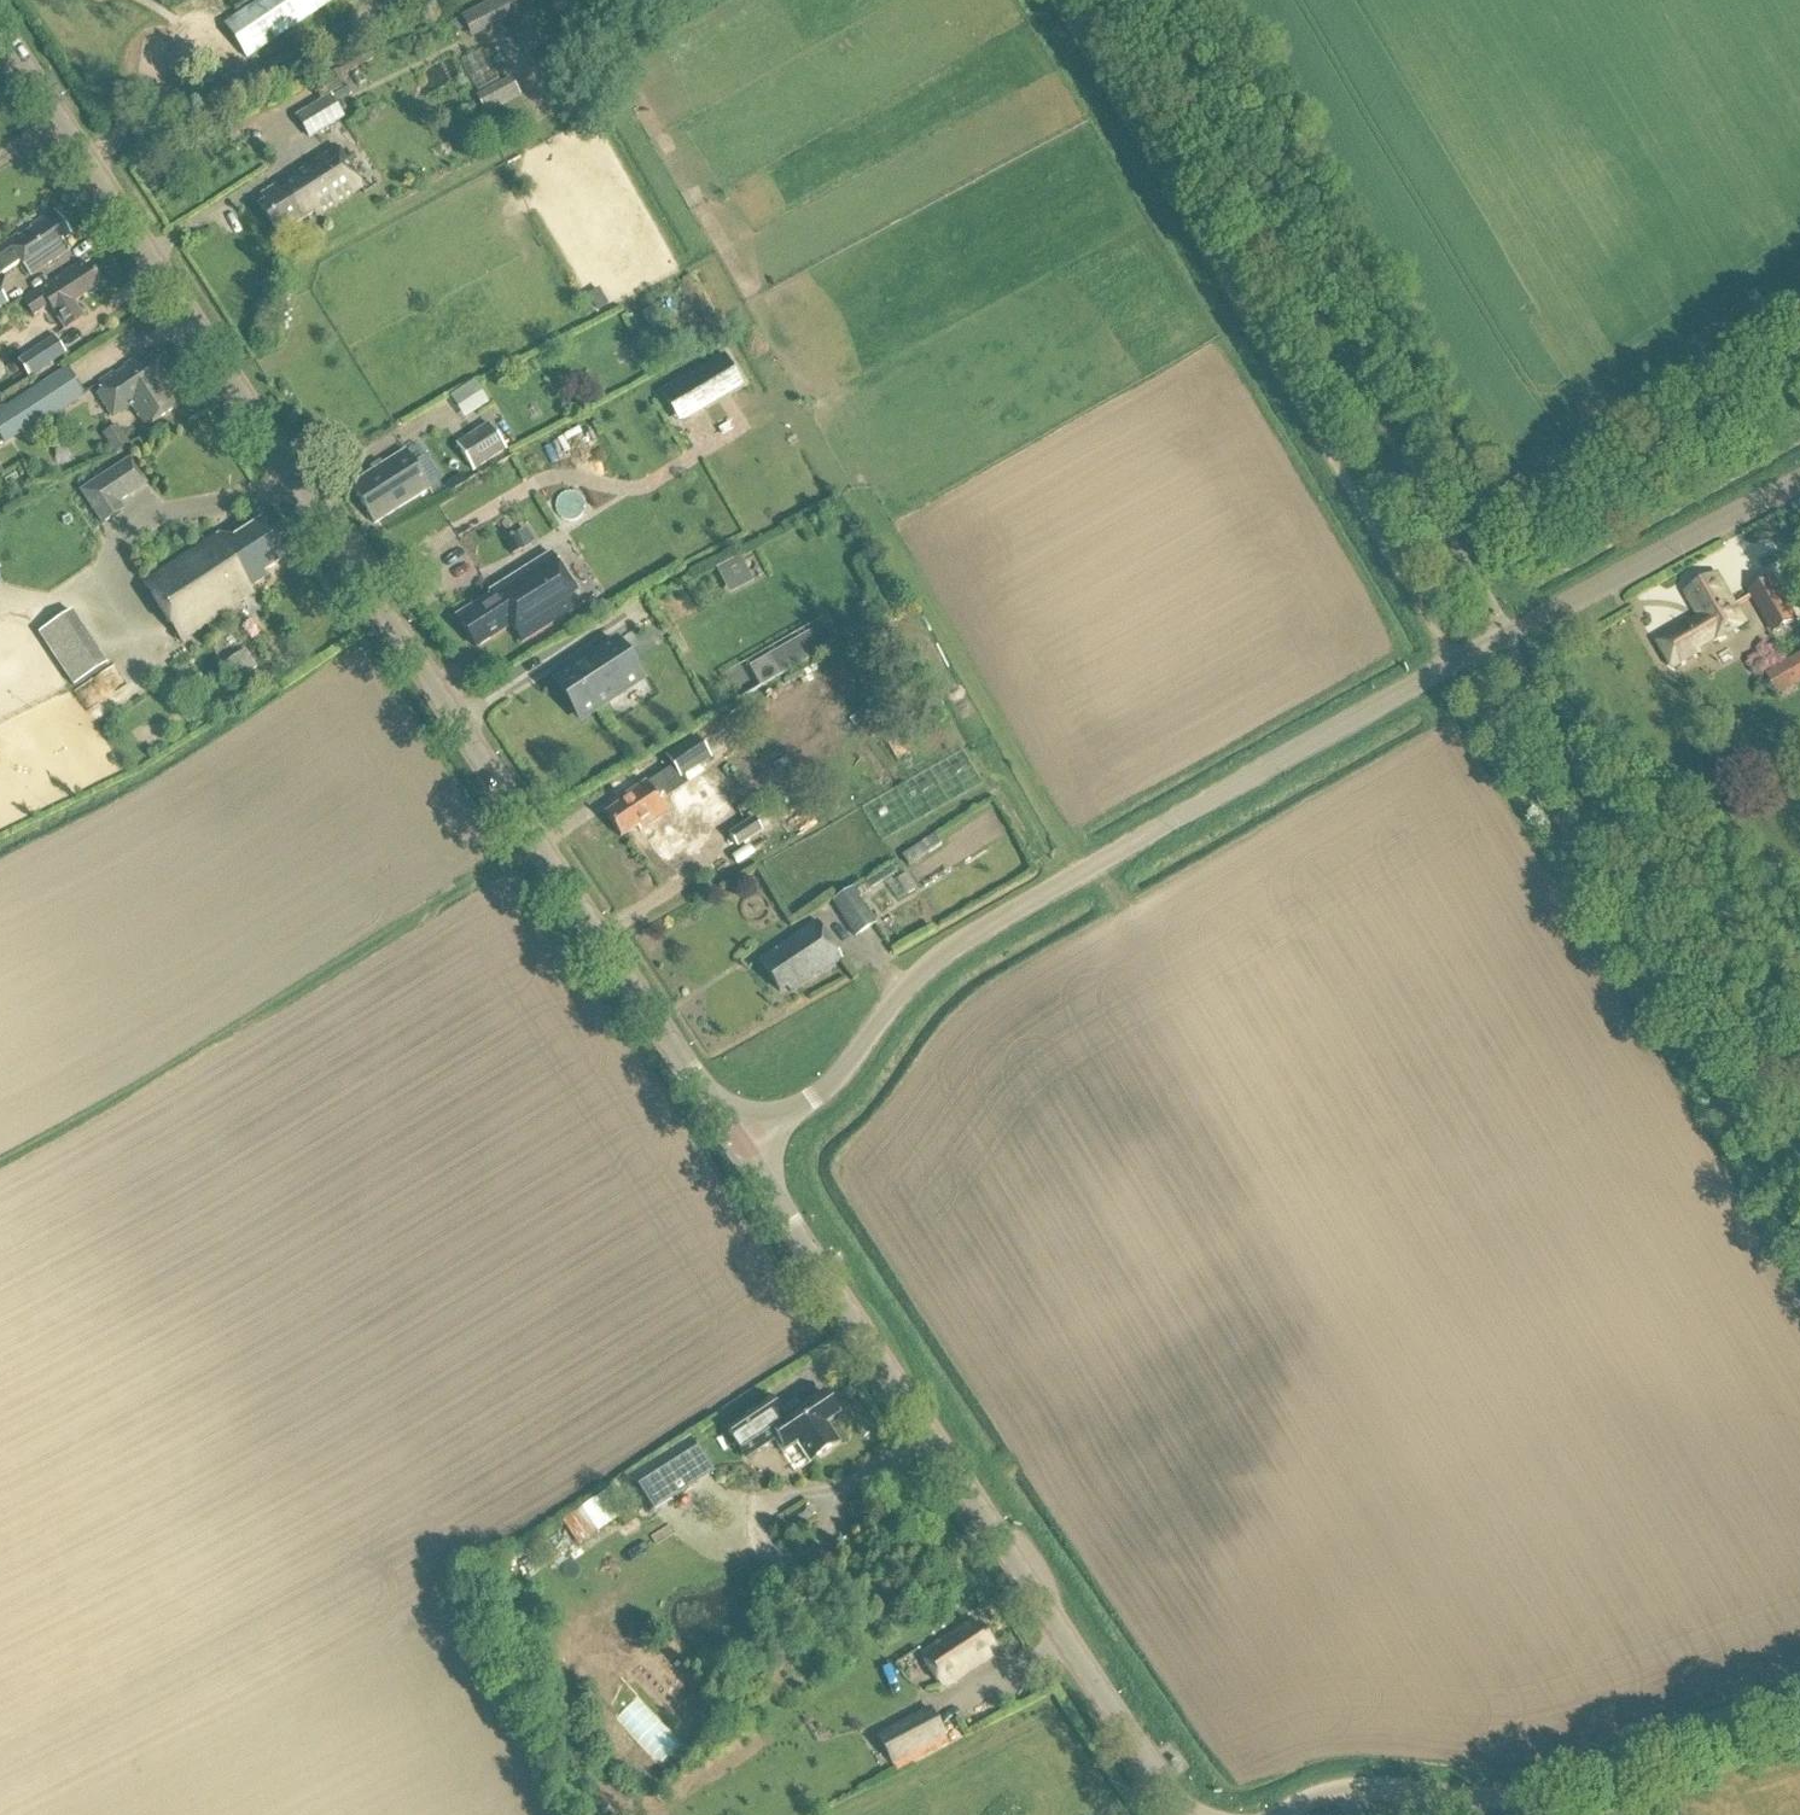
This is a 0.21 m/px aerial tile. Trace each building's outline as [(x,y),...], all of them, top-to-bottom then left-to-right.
[(224,27),(247,60),(338,0),(264,0),(224,27)] [(524,0),(497,0),(461,19),(473,40),(508,21),(527,56),(548,44),(524,0)] [(325,91),(330,98),(297,118),(310,141),(343,121),(332,102),(346,94),(340,82),(325,91)] [(335,203),(362,187),(338,148),(311,165),(293,176),(294,179),(281,187),(280,185),(263,196),(267,203),(259,208),(278,238),(335,203)] [(54,213),(30,229),(32,231),(19,240),(17,237),(0,249),(0,274),(2,276),(20,264),(31,276),(68,252),(63,243),(70,238),(54,213)] [(73,304),(101,286),(89,267),(81,272),(77,265),(23,301),(33,316),(49,306),(66,331),(83,320),(73,304)] [(28,371),(56,353),(49,340),(21,357),(28,371)] [(724,356),(661,394),(680,427),(743,389),(724,356)] [(144,365),(140,359),(124,369),(126,371),(115,378),(114,375),(101,384),(106,391),(100,395),(114,417),(131,406),(146,428),(176,409),(162,387),(167,384),(151,360),(144,365)] [(0,412),(0,437),(5,445),(20,435),(42,421),(46,425),(86,398),(67,368),(0,412)] [(471,377),(446,393),(461,415),(485,399),(471,377)] [(489,426),(457,446),(474,473),(506,453),(489,426)] [(102,437),(116,456),(130,447),(116,427),(102,437)] [(429,491),(405,454),(351,488),(375,525),(429,491)] [(131,459),(81,492),(103,525),(125,511),(120,504),(148,485),(131,459)] [(157,604),(180,641),(252,596),(249,591),(265,580),(262,574),(282,561),(259,525),(220,549),(203,546),(144,584),(157,604)] [(512,556),(524,551),(517,537),(505,541),(512,556)] [(728,590),(750,577),(737,554),(714,566),(728,590)] [(575,595),(554,561),(491,601),(489,598),(457,618),(476,648),(510,627),(523,644),(577,609),(570,598),(575,595)] [(1745,625),(1717,577),(1686,596),(1699,618),(1659,641),(1676,669),(1701,655),(1699,652),(1745,625)] [(1774,579),(1748,593),(1772,636),(1798,621),(1774,579)] [(38,636),(73,689),(107,667),(72,614),(38,636)] [(771,656),(783,678),(821,655),(809,634),(771,656)] [(555,683),(572,708),(580,721),(640,681),(615,643),(555,683)] [(1780,697),(1799,685),(1799,656),(1767,675),(1780,697)] [(711,763),(696,740),(667,759),(674,770),(648,788),(647,786),(618,805),(620,808),(606,817),(622,840),(638,829),(641,833),(667,816),(658,803),(670,795),(672,798),(687,788),(683,781),(711,763)] [(754,820),(729,836),(738,850),(763,834),(754,820)] [(934,835),(903,855),(909,865),(942,845),(934,835)] [(893,868),(857,894),(854,889),(832,904),(856,941),(877,926),(862,901),(898,877),(893,868)] [(909,896),(918,892),(908,876),(900,882),(909,896)] [(844,964),(817,925),(759,964),(781,995),(788,990),(792,997),(822,976),(823,978),(844,964)] [(824,1425),(838,1415),(824,1394),(802,1409),(798,1403),(780,1415),(769,1399),(723,1430),(745,1463),(778,1441),(785,1452),(798,1443),(811,1463),(838,1445),(824,1425)] [(647,1469),(624,1484),(640,1510),(645,1517),(678,1496),(711,1475),(690,1442),(657,1462),(647,1469)] [(806,1506),(779,1523),(788,1538),(815,1518),(806,1506)] [(974,1631),(971,1625),(921,1657),(942,1689),(990,1657),(987,1651),(993,1647),(981,1627),(974,1631)] [(696,1691),(681,1675),(659,1695),(674,1711),(696,1691)] [(931,1708),(876,1738),(893,1768),(947,1738),(931,1708)]
